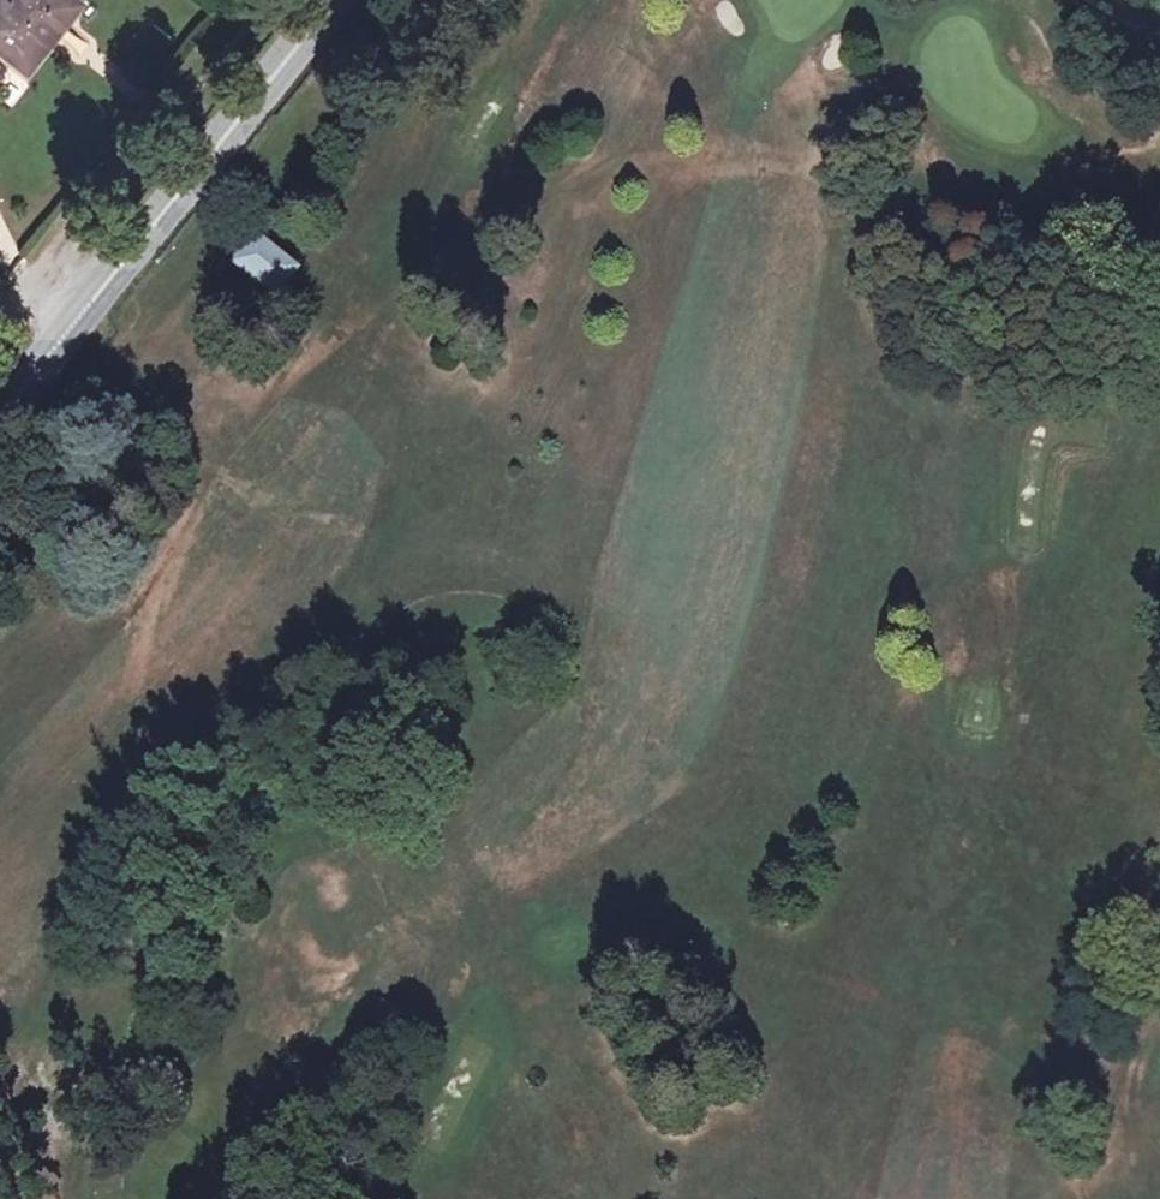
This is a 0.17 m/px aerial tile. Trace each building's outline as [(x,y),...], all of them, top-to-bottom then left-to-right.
[(63,0),(0,0),(0,40),(20,56),(63,0)] [(240,252),(277,281),(295,258),(258,229),(240,252)]
